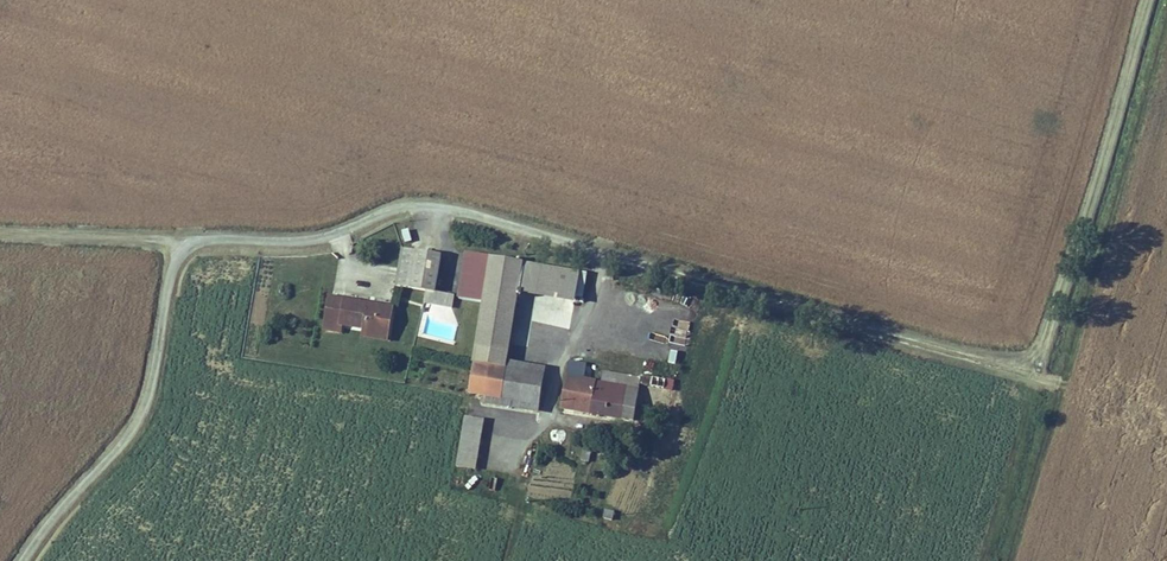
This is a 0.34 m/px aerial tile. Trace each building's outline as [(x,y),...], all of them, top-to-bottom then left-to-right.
[(443,254),(405,249),(400,284),(439,289),(443,254)] [(484,302),(490,258),(466,255),(459,299),(484,302)] [(522,263),(490,258),(484,302),(477,346),(508,351),(517,292),(522,263)] [(583,272),(522,263),(517,292),(579,301),(583,272)] [(303,299),(305,291),(292,289),(291,298),(303,299)] [(395,306),(332,297),(327,330),(343,332),(345,325),(368,328),(367,336),(390,339),(395,306)] [(611,361),(616,344),(600,340),(596,357),(611,361)] [(507,371),(503,370),(498,401),(539,408),(547,368),(509,360),(507,371)] [(569,376),(583,379),(576,411),(615,418),(621,390),(627,391),(632,371),(604,366),(601,383),(592,382),(595,365),(572,360),(569,376)] [(469,395),(498,401),(503,370),(474,365),(469,395)] [(660,366),(655,382),(670,386),(673,369),(660,366)] [(576,411),(583,379),(569,376),(561,409),(576,411)] [(615,418),(630,421),(637,393),(627,391),(621,390),(615,418)] [(475,475),(486,420),(468,417),(458,472),(475,475)]
